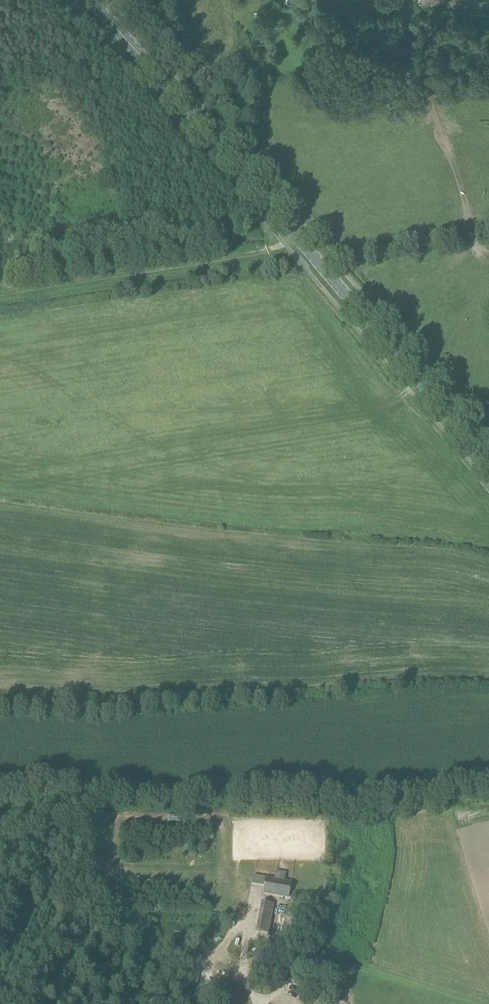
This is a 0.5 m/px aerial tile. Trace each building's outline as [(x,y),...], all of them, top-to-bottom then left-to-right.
[(262,895),(284,899),(289,900),(292,882),(285,881),(287,872),(276,870),(274,879),(253,875),(252,884),(264,886),(262,895)] [(293,905),(263,900),(253,951),(284,957),(293,905)]
